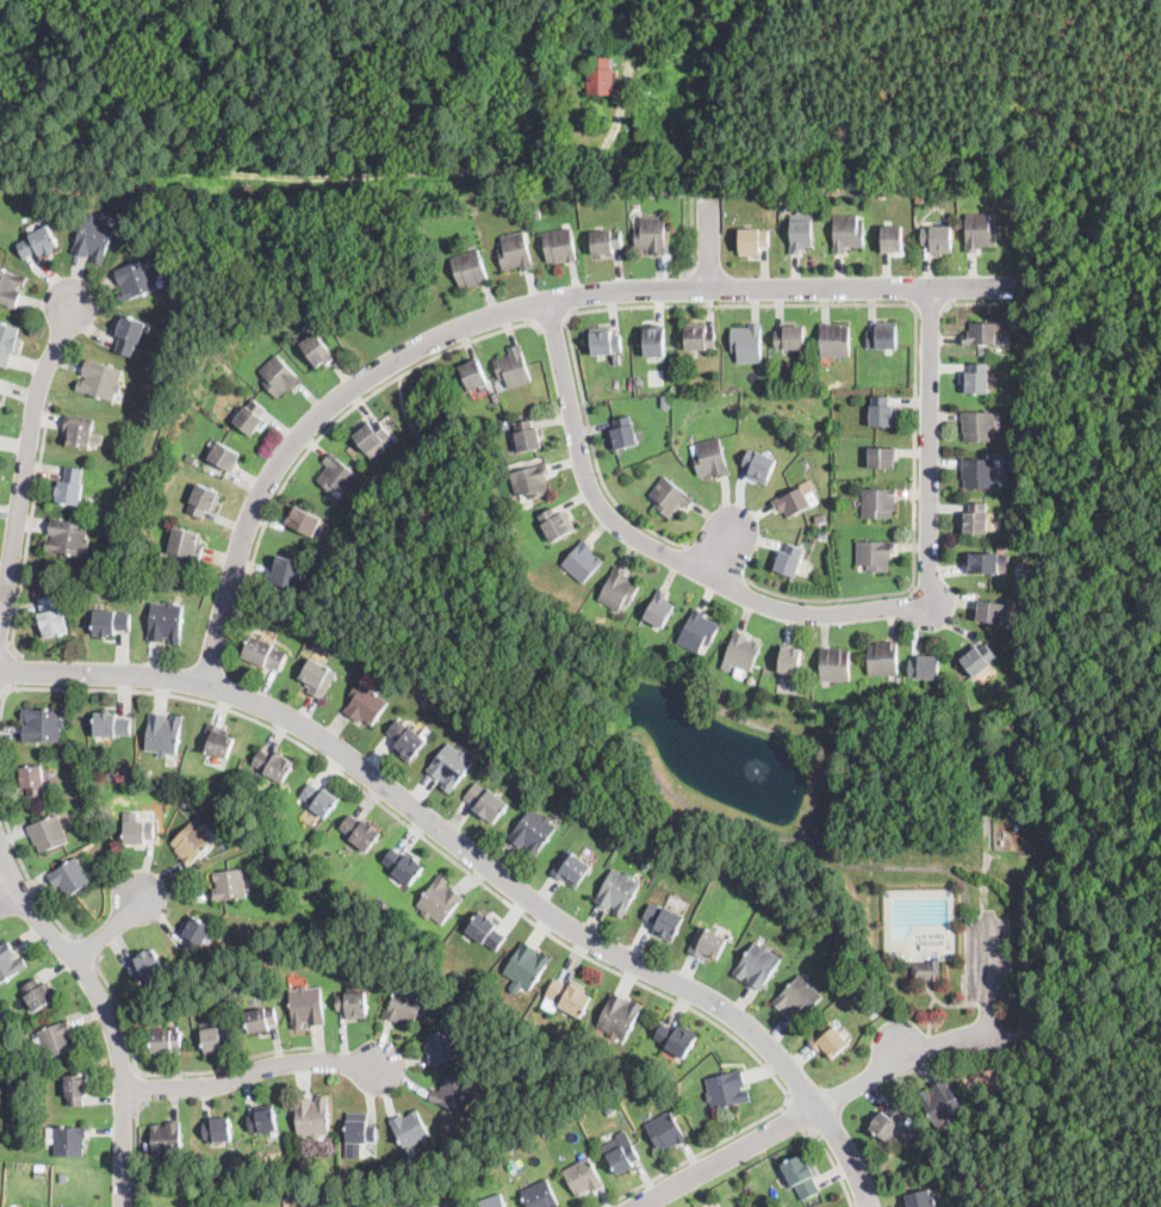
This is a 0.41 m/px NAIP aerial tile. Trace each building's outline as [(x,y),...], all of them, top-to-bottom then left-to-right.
[(610,69),(610,70),(614,69),(615,95),(589,95),(588,69),(596,69),(595,58),(598,57),(610,57),(610,69)] [(658,89),(644,86),(647,74),(660,76),(658,89)] [(541,218),(532,219),(530,210),(540,209),(541,218)] [(98,216),(97,221),(99,222),(100,219),(108,222),(108,224),(116,228),(104,265),(93,261),(94,258),(93,256),(93,255),(91,254),(89,258),(73,253),(86,216),(88,217),(89,213),(98,216)] [(989,221),(989,224),(995,224),(997,229),(998,229),(998,233),(995,233),(997,246),(983,246),(983,248),(977,248),(977,253),(967,253),(966,252),(966,213),(989,213),(989,221)] [(857,216),(857,225),(863,225),(863,230),(865,230),(865,234),(863,234),(863,247),(845,247),(845,254),(833,254),(833,253),(833,216),(857,215),(857,216)] [(666,237),(666,248),(668,248),(668,255),(654,256),(654,252),(650,252),(650,250),(635,250),(635,229),(642,228),(641,217),(665,217),(666,237)] [(813,233),(813,237),(815,237),(815,241),(813,241),(813,247),(806,247),(806,250),(800,250),(800,255),(790,255),(790,221),(813,221),(813,233)] [(55,252),(52,253),(46,255),(46,254),(41,256),(38,253),(25,259),(17,241),(50,225),(60,247),(55,249),(55,252)] [(951,225),(951,239),(954,239),(954,242),(952,242),(952,253),(931,254),(931,246),(924,246),(921,245),(921,228),(931,228),(931,227),(951,225)] [(881,253),(881,227),(902,227),(902,253),(881,253)] [(577,261),(571,262),(557,264),(557,262),(548,264),(544,234),(572,228),(578,261),(577,261)] [(759,229),(759,230),(769,230),(770,247),(760,247),(760,255),(739,256),(739,229),(759,229)] [(601,255),(594,255),(591,233),(622,230),(623,249),(615,249),(615,254),(601,255)] [(534,264),(535,266),(535,270),(523,272),(522,265),(504,270),(498,249),(504,248),(502,237),(526,231),(534,264)] [(489,281),(483,284),(482,285),(480,284),(470,287),(468,286),(462,289),(452,259),(479,249),(491,281),(489,281)] [(148,260),(153,272),(156,271),(160,279),(156,280),(160,289),(123,302),(119,293),(123,292),(122,291),(124,289),(123,286),(122,286),(116,271),(148,259),(148,260)] [(18,308),(0,303),(0,269),(2,270),(24,276),(29,277),(25,287),(23,286),(21,287),(19,287),(18,291),(23,292),(18,308)] [(145,327),(141,342),(139,343),(137,342),(132,357),(117,352),(122,338),(113,335),(114,330),(120,314),(147,322),(145,327)] [(898,321),(898,329),(900,329),(900,334),(896,334),(896,347),(877,347),(877,346),(868,346),(868,328),(876,328),(876,320),(898,320),(898,321)] [(831,321),(831,323),(843,323),(843,324),(850,324),(851,354),(821,355),(821,322),(831,321)] [(981,321),(981,323),(1005,323),(1006,345),(963,345),(963,343),(963,335),(968,335),(968,330),(970,330),(970,323),(975,323),(975,321),(981,321)] [(8,369),(0,366),(0,323),(20,328),(19,338),(21,338),(19,342),(17,352),(13,351),(8,369)] [(762,360),(738,361),(738,352),(732,352),(732,327),(750,327),(750,323),(760,323),(762,360)] [(805,330),(808,330),(808,336),(806,336),(806,348),(784,348),(784,347),(775,347),(775,329),(784,329),(784,324),(805,324),(805,330)] [(648,358),(645,358),(645,329),(652,329),(652,326),(665,326),(665,358),(648,358)] [(707,332),(715,332),(715,348),(687,348),(687,326),(707,326),(707,332)] [(611,327),(611,335),(622,334),(625,352),(615,353),(615,355),(594,357),(591,329),(611,327)] [(329,364),(327,365),(325,366),(323,365),(319,369),(302,345),(317,333),(336,358),(329,364)] [(532,376),(534,382),(510,390),(507,379),(501,380),(493,360),(511,354),(510,348),(521,345),(532,376)] [(299,388),(298,389),(297,390),(294,389),(291,391),(288,390),(279,400),(263,383),(268,378),(261,371),(277,355),(278,354),(305,382),(299,388)] [(472,391),(471,391),(460,367),(468,365),(467,364),(468,363),(478,359),(489,383),(472,391)] [(124,371),(120,382),(120,383),(123,384),(120,394),(117,392),(114,401),(77,390),(80,380),(83,382),(83,379),(87,380),(87,378),(82,377),(87,360),(124,371)] [(989,371),(989,380),(989,392),(968,392),(968,385),(967,385),(967,378),(968,378),(968,371),(971,371),(971,363),(988,363),(988,371),(989,371)] [(501,401),(496,403),(491,392),(496,390),(501,401)] [(889,397),(889,403),(898,403),(898,425),(871,425),(871,404),(873,404),(873,395),(889,395),(889,397)] [(670,396),(670,409),(662,409),(662,396),(670,396)] [(259,432),(255,437),(235,422),(250,402),(252,398),(267,410),(261,417),(266,421),(259,432)] [(988,409),(988,411),(995,411),(995,440),(966,440),(966,433),(963,432),(963,421),(962,421),(962,410),(983,410),(983,409),(988,409)] [(104,435),(103,444),(93,442),(92,450),(68,446),(69,438),(66,438),(67,432),(64,432),(67,415),(95,420),(94,434),(104,435)] [(632,419),(633,426),(635,425),(639,445),(613,451),(611,442),(608,431),(616,429),(614,421),(616,420),(631,416),(632,419)] [(534,429),(539,428),(544,448),(521,453),(515,425),(533,420),(534,429)] [(383,422),(385,426),(391,434),(384,440),(389,447),(377,458),(372,451),(368,454),(354,437),(371,422),(374,426),(380,421),(383,422)] [(727,466),(728,466),(729,473),(721,476),(718,476),(718,473),(713,475),(712,472),(699,476),(690,444),(719,438),(727,466)] [(234,471),(232,472),(211,460),(219,442),(223,444),(242,454),(234,471)] [(896,447),(896,460),(894,460),(894,466),(869,466),(869,447),(896,447)] [(768,484),(747,477),(751,469),(743,465),(749,448),(777,459),(768,484)] [(362,477),(347,496),(344,495),(341,500),(317,481),(329,466),(324,463),(328,459),(331,453),(362,477)] [(195,465),(186,460),(188,454),(198,458),(195,465)] [(988,456),(988,458),(995,458),(995,487),(966,487),(966,479),(963,479),(963,469),(963,457),(985,458),(985,456),(988,456)] [(1017,465),(1014,465),(1013,457),(1022,457),(1022,465),(1017,465)] [(547,481),(551,494),(529,500),(527,493),(517,496),(511,475),(540,466),(540,465),(548,462),(553,475),(548,476),(550,481),(547,481)] [(83,471),(81,485),(85,485),(82,506),(57,502),(58,496),(54,495),(55,488),(60,488),(61,481),(66,482),(68,466),(85,469),(83,471)] [(691,502),(689,506),(687,508),(682,505),(670,520),(654,506),(658,502),(648,495),(665,475),(695,499),(691,502)] [(219,505),(216,513),(209,510),(205,519),(188,512),(198,485),(199,483),(224,493),(219,505)] [(803,490),(806,495),(813,490),(820,502),(812,508),(811,507),(799,513),(799,515),(795,518),(794,515),(788,518),(784,512),(782,513),(780,508),(775,509),(772,503),(801,488),(803,490)] [(896,488),(896,499),(895,499),(895,509),(893,509),(893,518),(863,516),(863,488),(896,488)] [(986,502),(986,512),(988,512),(987,531),(966,531),(966,510),(969,510),(969,502),(986,502)] [(297,507),(313,515),(323,519),(313,538),(285,524),(291,512),(294,513),(297,507)] [(555,512),(558,515),(566,512),(577,531),(554,544),(539,518),(554,508),(555,512)] [(828,520),(818,522),(817,514),(827,512),(828,520)] [(91,539),(89,547),(89,549),(86,547),(85,556),(46,550),(48,540),(51,541),(52,540),(54,540),(55,536),(49,536),(51,519),(89,525),(87,539),(91,539)] [(201,561),(169,552),(176,527),(200,533),(198,543),(205,544),(201,561)] [(828,530),(827,537),(819,536),(820,528),(828,530)] [(592,553),(597,558),(598,557),(604,563),(584,584),(563,564),(584,539),(592,546),(591,547),(595,550),(592,553)] [(896,540),(895,552),(893,552),(893,557),(889,557),(889,571),(868,570),(869,564),(857,564),(858,540),(896,540)] [(805,549),(795,577),(774,570),(781,551),(786,552),(788,544),(805,549)] [(998,563),(998,564),(998,574),(967,572),(967,565),(967,564),(968,564),(969,553),(998,555),(998,563)] [(308,564),(305,570),(299,590),(267,582),(271,567),(273,567),(273,564),(278,564),(280,557),(308,564)] [(625,619),(616,615),(619,611),(598,600),(616,565),(627,571),(626,574),(631,576),(628,580),(641,587),(625,619)] [(664,629),(663,627),(644,618),(660,588),(668,593),(666,596),(670,599),(669,601),(676,606),(664,629)] [(1041,589),(1041,598),(1027,598),(1027,589),(1041,589)] [(61,607),(62,611),(64,609),(69,632),(46,639),(44,630),(41,631),(36,615),(42,613),(39,600),(58,595),(61,607)] [(1002,623),(1002,624),(977,621),(979,601),(1005,605),(1002,623)] [(176,604),(176,605),(186,606),(181,646),(170,645),(172,640),(169,640),(170,638),(167,638),(166,643),(149,640),(153,604),(166,605),(167,602),(176,604)] [(714,640),(712,644),(710,644),(709,646),(703,643),(697,654),(677,643),(694,611),(694,608),(696,609),(706,614),(704,617),(720,625),(713,639),(714,640)] [(117,612),(117,614),(131,614),(131,631),(117,631),(117,636),(101,636),(94,636),(94,612),(117,612)] [(749,640),(752,642),(753,640),(762,643),(751,671),(724,662),(735,630),(749,635),(747,639),(749,640)] [(283,669),(280,673),(243,658),(253,636),(274,644),(273,648),(288,654),(283,669)] [(898,656),(898,663),(900,663),(900,667),(898,667),(898,675),(869,676),(868,645),(876,644),(876,643),(896,642),(898,656)] [(800,674),(799,675),(778,673),(782,644),(794,645),(794,648),(802,649),(800,674)] [(989,648),(993,652),(998,658),(975,677),(960,661),(976,646),(979,650),(986,644),(989,648)] [(830,648),(830,649),(842,649),(842,651),(849,651),(850,681),(821,682),(820,648),(830,648)] [(939,657),(939,663),(942,663),(942,667),(939,667),(938,681),(918,679),(918,677),(907,677),(908,663),(909,660),(918,661),(918,656),(939,657)] [(324,699),(323,701),(309,693),(310,688),(306,687),(309,682),(300,679),(311,658),(339,673),(324,699)] [(390,702),(373,726),(364,719),(361,723),(344,711),(354,699),(349,697),(360,682),(390,702)] [(930,693),(929,701),(918,700),(918,693),(930,693)] [(64,720),(64,729),(62,729),(62,743),(24,742),(25,726),(30,726),(30,723),(27,723),(27,720),(23,720),(24,712),(24,710),(62,711),(62,719),(64,719),(64,720)] [(112,712),(112,713),(118,714),(118,718),(132,719),(132,735),(131,738),(95,737),(97,713),(101,713),(101,712),(112,712)] [(167,720),(170,720),(170,719),(172,719),(173,716),(184,717),(178,756),(168,755),(168,757),(160,756),(160,753),(145,751),(145,749),(151,712),(168,716),(167,720)] [(405,726),(410,730),(411,728),(420,735),(426,728),(434,735),(427,742),(429,743),(411,765),(393,750),(399,743),(387,734),(398,720),(405,726)] [(231,754),(229,761),(203,751),(200,750),(207,730),(210,723),(226,729),(224,735),(236,738),(231,754)] [(453,747),(460,751),(462,749),(468,754),(467,757),(474,762),(451,793),(442,787),(445,785),(443,784),(445,781),(442,780),(441,781),(428,770),(448,743),(453,747)] [(274,757),(278,753),(297,763),(285,785),(253,766),(262,750),(274,757)] [(43,787),(44,788),(44,796),(29,797),(27,788),(19,788),(17,768),(44,766),(46,786),(43,787)] [(153,773),(145,778),(142,772),(149,767),(153,773)] [(200,788),(199,794),(191,792),(194,781),(203,784),(200,788)] [(323,792),(324,792),(328,786),(343,797),(327,819),(312,809),(313,805),(302,797),(304,793),(311,782),(323,792)] [(479,785),(489,792),(490,790),(510,805),(496,823),(488,818),(485,821),(484,819),(473,811),(477,807),(465,799),(477,784),(478,784),(479,785)] [(87,794),(80,797),(79,793),(82,792),(81,788),(85,787),(87,794)] [(94,804),(87,806),(85,798),(92,796),(94,804)] [(191,806),(190,810),(181,806),(185,798),(193,801),(191,806)] [(266,817),(263,821),(257,817),(259,815),(262,807),(269,811),(266,817)] [(542,816),(544,817),(545,815),(553,821),(551,823),(558,829),(534,859),(526,853),(528,850),(527,849),(528,847),(526,846),(523,849),(509,837),(533,809),(542,816)] [(148,822),(148,823),(156,823),(156,838),(147,838),(147,844),(124,844),(124,812),(138,812),(138,822),(148,822)] [(67,835),(68,838),(69,842),(41,853),(38,844),(36,844),(32,836),(31,836),(31,835),(29,828),(60,816),(67,835)] [(361,824),(362,824),(365,821),(370,824),(371,822),(379,828),(378,829),(383,832),(368,852),(350,838),(353,837),(341,829),(350,816),(361,824)] [(199,827),(203,823),(206,827),(203,831),(213,842),(191,866),(184,859),(184,858),(175,849),(176,847),(172,842),(193,821),(199,827)] [(591,868),(578,885),(577,889),(565,880),(564,883),(551,873),(569,848),(592,866),(591,868)] [(406,858),(406,859),(408,856),(426,868),(412,886),(395,873),(397,869),(385,862),(393,849),(406,858)] [(88,884),(86,886),(68,898),(62,891),(64,890),(61,885),(57,887),(49,877),(75,858),(92,881),(88,884)] [(243,872),(244,884),(247,898),(216,903),(213,889),(218,887),(217,881),(216,881),(215,873),(243,869),(243,872)] [(614,869),(626,875),(627,873),(635,877),(633,880),(641,884),(623,918),(615,914),(616,910),(615,910),(615,908),(613,906),(610,910),(596,902),(614,869)] [(448,887),(451,889),(453,887),(465,898),(442,924),(432,916),(429,920),(422,914),(424,911),(416,904),(441,874),(449,881),(447,884),(449,885),(448,887)] [(664,910),(665,908),(684,917),(673,942),(654,933),(658,924),(645,918),(651,904),(664,910)] [(486,916),(488,914),(496,921),(495,922),(501,927),(498,930),(509,939),(496,954),(467,930),(482,912),(486,916)] [(197,954),(181,946),(187,936),(182,934),(194,915),(213,927),(197,954)] [(716,955),(715,958),(710,955),(709,958),(703,955),(703,958),(688,951),(699,927),(725,937),(716,955)] [(29,964),(0,982),(0,945),(8,940),(17,954),(13,958),(15,960),(19,958),(20,960),(24,958),(29,964)] [(536,955),(540,957),(541,954),(542,955),(544,953),(552,958),(530,991),(523,986),(522,988),(521,988),(514,983),(515,982),(504,973),(524,941),(540,951),(536,955)] [(760,946),(762,946),(764,943),(771,948),(769,951),(781,959),(760,990),(747,982),(750,977),(747,974),(745,978),(744,977),(741,979),(733,973),(755,941),(760,946)] [(156,948),(157,953),(167,971),(147,980),(144,977),(136,980),(135,978),(129,967),(137,964),(136,960),(141,958),(139,955),(148,951),(149,952),(156,948)] [(940,979),(940,982),(929,982),(929,980),(912,980),(912,977),(912,962),(930,962),(930,961),(940,961),(940,979)] [(242,978),(241,978),(240,971),(246,970),(249,968),(250,977),(242,978)] [(800,976),(806,980),(808,978),(815,985),(813,988),(824,997),(796,1025),(784,1011),(787,1009),(784,1007),(781,1010),(778,1008),(772,1002),(800,974),(800,976)] [(42,985),(46,982),(57,997),(36,1011),(21,989),(37,978),(42,985)] [(569,986),(571,988),(575,982),(595,992),(582,1019),(560,1007),(561,1004),(547,996),(555,979),(569,986)] [(308,986),(308,989),(323,988),(327,1026),(309,1027),(309,1023),(305,1023),(305,1025),(304,1025),(305,1030),(293,1032),(293,1023),(290,991),(298,990),(298,988),(308,986)] [(418,1017),(416,1022),(414,1027),(405,1022),(406,1021),(401,1019),(398,1023),(385,1017),(387,1014),(401,986),(428,999),(418,1017)] [(368,1010),(368,1017),(348,1020),(348,1011),(340,1013),(340,1009),(337,995),(366,992),(368,1010)] [(626,1004),(629,1005),(631,1003),(633,1004),(634,999),(645,1004),(627,1041),(620,1036),(617,1040),(608,1035),(608,1033),(596,1027),(613,992),(628,999),(626,1004)] [(259,1032),(250,1034),(247,1011),(275,1008),(278,1023),(269,1025),(271,1030),(259,1032)] [(72,1039),(72,1041),(74,1040),(77,1047),(48,1059),(44,1052),(39,1053),(37,1048),(32,1034),(69,1020),(74,1033),(69,1035),(72,1039)] [(845,1048),(839,1053),(832,1059),(828,1054),(825,1057),(820,1050),(819,1052),(809,1039),(833,1021),(850,1045),(845,1048)] [(695,1032),(701,1035),(688,1060),(683,1057),(668,1048),(669,1045),(656,1038),(663,1025),(677,1032),(681,1025),(695,1032)] [(222,1027),(222,1029),(230,1028),(232,1044),(223,1045),(223,1053),(207,1056),(203,1030),(222,1027)] [(435,1065),(433,1066),(429,1058),(430,1057),(427,1046),(428,1045),(426,1038),(453,1027),(462,1056),(435,1065)] [(173,1032),(173,1034),(181,1033),(182,1047),(175,1047),(175,1052),(154,1053),(154,1047),(153,1030),(173,1030),(173,1032)] [(741,1090),(741,1091),(745,1090),(745,1091),(747,1090),(751,1101),(713,1110),(710,1101),(708,1102),(706,1094),(709,1093),(706,1078),(741,1070),(746,1085),(740,1087),(741,1090)] [(473,1090),(472,1094),(466,1113),(430,1101),(432,1098),(434,1090),(441,1091),(447,1073),(466,1079),(464,1087),(473,1090)] [(86,1106),(69,1107),(67,1077),(91,1075),(92,1085),(88,1085),(89,1096),(86,1097),(87,1106),(86,1106)] [(952,1091),(952,1094),(962,1113),(949,1119),(950,1124),(945,1126),(944,1124),(932,1128),(917,1094),(925,1089),(927,1093),(930,1091),(930,1093),(933,1091),(930,1084),(945,1077),(952,1091)] [(484,1093),(482,1102),(474,1101),(477,1091),(484,1093)] [(328,1101),(328,1107),(329,1134),(321,1134),(321,1138),(311,1138),(311,1135),(299,1135),(297,1100),(313,1098),(313,1103),(317,1103),(317,1101),(318,1101),(318,1097),(328,1097),(328,1101)] [(617,1109),(608,1115),(603,1106),(613,1101),(617,1109)] [(906,1113),(904,1116),(890,1140),(870,1127),(881,1109),(887,1113),(894,1102),(907,1110),(906,1113)] [(278,1122),(279,1131),(261,1134),(260,1131),(252,1132),(249,1118),(259,1115),(257,1112),(275,1108),(278,1122)] [(682,1144),(681,1145),(679,1145),(669,1150),(668,1149),(660,1152),(647,1127),(646,1125),(647,1125),(671,1110),(688,1140),(682,1144)] [(421,1118),(429,1132),(430,1137),(404,1150),(390,1120),(398,1116),(398,1118),(403,1115),(405,1119),(410,1116),(410,1115),(418,1112),(421,1118)] [(914,1120),(911,1127),(904,1124),(908,1116),(914,1120)] [(206,1143),(205,1144),(204,1125),(213,1124),(213,1119),(230,1118),(232,1141),(206,1143)] [(181,1121),(182,1128),(184,1153),(153,1156),(151,1144),(151,1126),(161,1125),(161,1127),(167,1126),(167,1122),(181,1121)] [(370,1125),(370,1127),(379,1127),(379,1143),(348,1143),(348,1121),(370,1121),(370,1125)] [(87,1143),(87,1149),(85,1150),(85,1156),(55,1156),(54,1144),(48,1144),(46,1127),(88,1127),(88,1138),(87,1138),(87,1143)] [(634,1145),(641,1158),(641,1159),(634,1163),(635,1168),(619,1176),(609,1157),(609,1155),(625,1146),(626,1149),(634,1145)] [(820,1191),(802,1200),(795,1184),(790,1187),(780,1165),(803,1155),(820,1191)] [(601,1188),(597,1189),(592,1191),(591,1189),(578,1196),(564,1171),(589,1157),(604,1186),(601,1188)] [(561,1205),(557,1206),(531,1206),(523,1190),(551,1178),(553,1184),(561,1205)] [(935,1196),(937,1206),(909,1206),(906,1195),(929,1189),(931,1196),(935,1196)] [(385,1200),(377,1200),(377,1191),(385,1191),(385,1200)] [(502,1194),(507,1206),(481,1206),(479,1201),(502,1194)]
